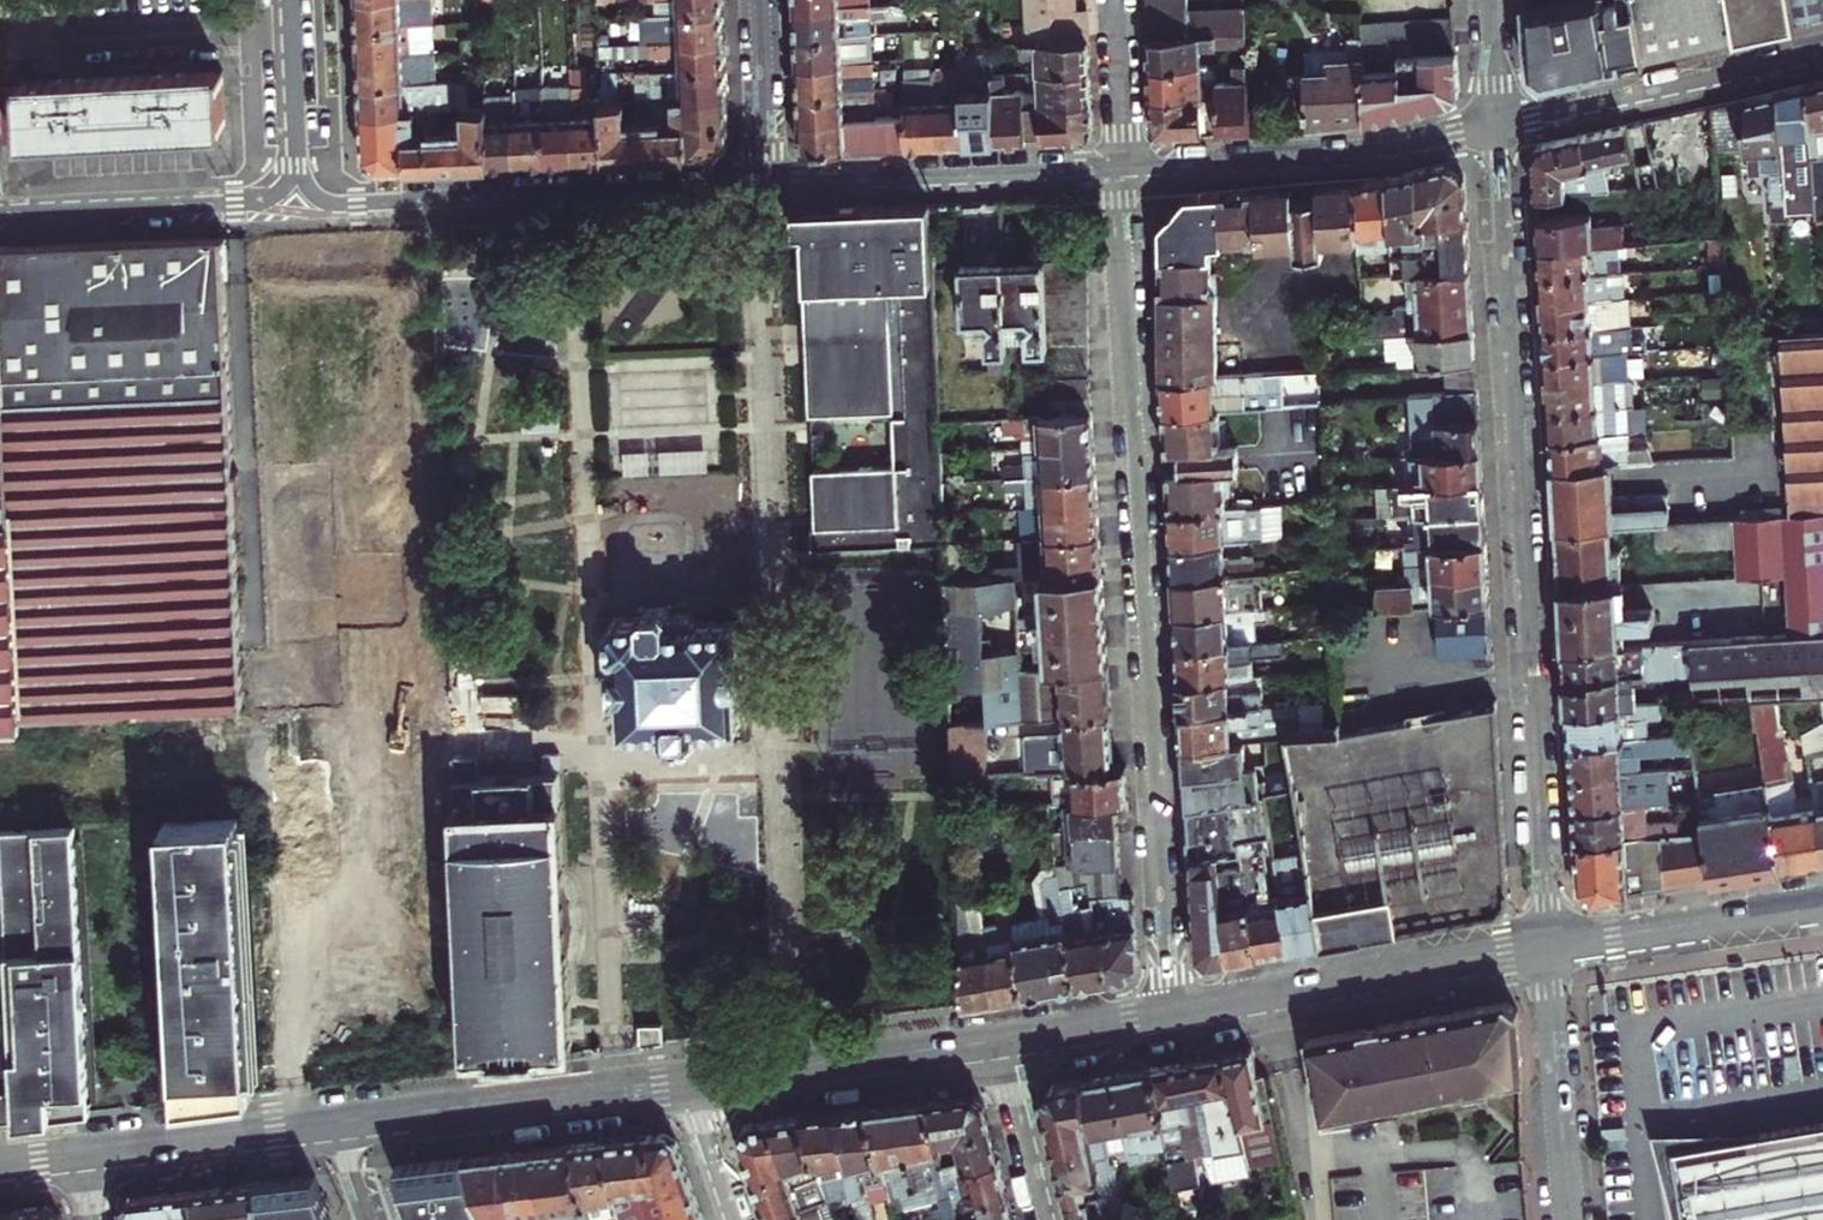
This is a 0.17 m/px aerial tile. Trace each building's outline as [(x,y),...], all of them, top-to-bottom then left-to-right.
[(357,14),(358,27),(402,26),(401,12),(433,11),(433,0),(357,0),(357,14)] [(723,13),(723,1),(723,0),(649,0),(649,3),(681,3),(682,15),(723,13)] [(871,5),(871,0),(796,0),(796,1),(796,9),(871,5)] [(1040,44),(1087,42),(1084,10),(1069,11),(1069,0),(1038,0),(1040,44)] [(1146,30),(1149,71),(1197,68),(1197,49),(1230,47),(1232,65),(1246,64),(1243,14),(1185,17),(1184,0),(1145,0),(1146,30)] [(1525,2),(1527,43),(1529,71),(1544,83),(1647,60),(1635,0),(1539,0),(1525,2)] [(1647,60),(1761,35),(1795,27),(1790,0),(1635,0),(1647,60)] [(1795,27),(1822,21),(1822,7),(1822,0),(1790,0),(1795,27)] [(959,7),(958,1),(937,2),(938,13),(959,13),(959,7)] [(797,31),(797,37),(872,33),(871,5),(796,9),(797,31)] [(651,31),(651,45),(725,42),(724,28),(723,13),(682,15),(682,29),(651,31)] [(1454,19),(1363,24),(1364,40),(1364,58),(1394,56),(1401,56),(1457,52),(1454,19)] [(402,26),(358,27),(358,43),(359,56),(434,54),(433,25),(402,26)] [(930,30),(919,31),(920,50),(932,50),(930,30)] [(798,54),(799,64),(873,61),(872,33),(797,37),(798,54)] [(600,36),(601,47),(621,47),(620,35),(600,36)] [(1340,125),(1365,122),(1361,74),(1360,59),(1364,58),(1364,40),(1349,41),(1350,50),(1303,52),(1307,128),(1340,125)] [(484,52),(483,41),(464,42),(464,52),(484,52)] [(683,60),(684,70),(726,69),(725,55),(725,42),(651,45),(652,60),(683,60)] [(1039,75),(1089,73),(1088,61),(1087,42),(1040,44),(1020,45),(1020,57),(1038,56),(1039,75)] [(601,47),(601,58),(621,57),(621,47),(601,47)] [(484,52),(464,52),(465,63),(485,63),(484,52)] [(1459,93),(1457,52),(1401,56),(1402,71),(1402,76),(1405,113),(1433,107),(1451,103),(1459,93)] [(360,68),(360,85),(404,83),(435,82),(434,54),(359,56),(360,68)] [(963,100),(964,144),(983,144),(995,143),(992,78),(991,57),(961,58),(961,70),(963,100)] [(873,61),(799,64),(800,83),(800,93),(875,90),(873,61)] [(1238,132),(1249,131),(1246,64),(1232,65),(1233,83),(1215,85),(1218,133),(1238,132)] [(1150,94),(1151,108),(1200,105),(1199,86),(1215,85),(1214,66),(1197,68),(1149,71),(1150,94)] [(654,102),(677,101),(727,98),(727,86),(726,69),(684,70),(685,83),(654,85),(654,102)] [(945,71),(933,71),(937,145),(953,145),(964,144),(963,100),(961,70),(945,71)] [(937,145),(933,71),(904,72),(905,88),(905,103),(905,115),(906,147),(924,146),(937,145)] [(1405,113),(1402,76),(1402,71),(1361,74),(1365,122),(1390,117),(1405,113)] [(225,131),(222,73),(144,77),(43,83),(17,84),(20,141),(225,131)] [(602,73),(603,94),(613,94),(613,73),(602,73)] [(1090,90),(1089,73),(1039,75),(1040,94),(1040,105),(1091,102),(1090,90)] [(1004,78),(992,78),(995,143),(1013,142),(1026,142),(1024,94),(1006,95),(1004,78)] [(485,80),(465,81),(465,93),(486,92),(485,80)] [(361,97),(362,114),(415,113),(436,112),(435,96),(404,96),(404,83),(360,85),(361,97)] [(1808,87),(1815,212),(1816,222),(1822,221),(1822,83),(1808,87)] [(1218,133),(1215,85),(1199,86),(1200,105),(1151,108),(1152,128),(1161,136),(1218,133)] [(563,163),(576,162),(573,87),(561,87),(562,119),(546,120),(548,164),(563,163)] [(573,87),(576,162),(591,162),(606,161),(604,118),(588,118),(586,87),(573,87)] [(1815,212),(1808,87),(1797,89),(1778,93),(1783,177),(1786,214),(1815,212)] [(896,116),(905,115),(905,103),(905,88),(895,89),(896,116)] [(508,166),(519,165),(517,121),(515,97),(515,90),(499,91),(501,122),(487,123),(489,166),(508,166)] [(801,113),(801,121),(875,117),(875,90),(800,93),(801,113)] [(1786,214),(1783,177),(1778,93),(1766,96),(1735,103),(1712,108),(1715,151),(1748,151),(1749,175),(1773,174),(1770,181),(1773,222),(1787,222),(1786,214)] [(1026,142),(1083,140),(1092,130),(1092,120),(1091,102),(1040,105),(1040,94),(1024,94),(1026,142)] [(665,129),(667,158),(717,156),(724,148),(730,142),(728,110),(727,98),(677,101),(677,107),(687,107),(688,128),(665,129)] [(603,104),(604,118),(606,161),(636,160),(667,158),(665,129),(654,129),(653,119),(652,102),(603,104)] [(1674,116),(1626,127),(1633,154),(1640,180),(1642,188),(1689,185),(1717,183),(1715,151),(1712,108),(1674,116)] [(487,110),(465,111),(465,130),(446,131),(446,128),(440,128),(440,139),(429,139),(430,169),(455,168),(489,166),(487,123),(487,110)] [(415,113),(362,114),(362,123),(364,159),(368,163),(378,172),(430,169),(429,139),(406,140),(405,120),(415,119),(415,113)] [(875,117),(801,121),(802,138),(803,152),(906,147),(905,115),(896,116),(875,117)] [(654,129),(665,129),(665,118),(653,119),(654,129)] [(548,164),(546,120),(517,121),(519,165),(534,164),(548,164)] [(1606,131),(1581,137),(1594,191),(1610,190),(1608,182),(1603,161),(1633,154),(1626,127),(1606,131)] [(440,139),(440,128),(428,129),(429,139),(440,139)] [(1535,179),(1536,195),(1594,191),(1581,137),(1541,145),(1534,154),(1535,179)] [(1439,168),(1389,179),(1392,252),(1393,275),(1408,274),(1470,269),(1464,176),(1448,165),(1439,168)] [(1392,252),(1389,179),(1376,181),(1356,186),(1359,241),(1359,249),(1383,248),(1383,252),(1392,252)] [(1359,241),(1356,186),(1320,188),(1322,243),(1359,241)] [(1322,256),(1322,243),(1320,188),(1311,189),(1299,189),(1305,257),(1322,256)] [(1299,257),(1305,257),(1299,189),(1295,190),(1298,245),(1299,257)] [(1240,248),(1298,245),(1295,190),(1190,196),(1161,222),(1162,285),(1163,304),(1163,329),(1221,325),(1218,272),(1214,272),(1212,244),(1240,242),(1240,248)] [(942,484),(930,205),(802,211),(811,424),(891,421),(894,484),(814,487),(816,544),(810,545),(811,565),(945,562),(945,546),(944,515),(942,484)] [(1698,240),(1721,239),(1718,210),(1691,212),(1691,220),(1693,240),(1698,240)] [(1539,239),(1540,249),(1644,243),(1643,225),(1624,226),(1624,227),(1593,229),(1592,216),(1538,220),(1539,239)] [(1644,243),(1660,242),(1693,240),(1691,220),(1643,223),(1643,225),(1644,243)] [(16,730),(16,723),(241,712),(231,526),(217,237),(0,247),(0,730),(16,730)] [(1700,268),(1722,267),(1721,239),(1698,240),(1700,268)] [(1030,262),(1045,261),(1043,242),(1037,242),(1029,243),(1030,262)] [(1541,268),(1542,277),(1608,274),(1622,273),(1642,272),(1642,260),(1661,258),(1660,242),(1644,243),(1540,249),(1541,268)] [(990,264),(1003,263),(1003,247),(996,247),(990,248),(990,264)] [(1088,259),(1045,261),(1046,297),(1089,295),(1089,277),(1088,259)] [(1003,263),(1006,319),(1031,318),(1035,324),(1034,324),(1029,328),(1029,349),(1049,348),(1049,347),(1048,331),(1047,314),(1046,297),(1045,261),(1030,262),(1003,263)] [(1007,347),(1006,319),(1003,263),(990,264),(962,265),(965,327),(972,327),(983,326),(988,331),(990,372),(1008,371),(1007,347)] [(1417,334),(1474,330),(1473,313),(1470,269),(1408,274),(1410,306),(1393,307),(1394,314),(1360,316),(1361,338),(1387,336),(1417,334)] [(1622,273),(1608,274),(1610,300),(1624,300),(1622,273)] [(1543,294),(1543,304),(1610,300),(1608,274),(1542,277),(1543,294)] [(1047,314),(1089,312),(1089,295),(1046,297),(1047,314)] [(1544,322),(1545,331),(1611,328),(1610,300),(1543,304),(1544,322)] [(1048,331),(1089,328),(1089,312),(1047,314),(1048,331)] [(1031,318),(1006,319),(1007,347),(1015,347),(1014,326),(1034,324),(1035,324),(1031,318)] [(1163,335),(1163,341),(1222,338),(1221,325),(1163,329),(1163,335)] [(1633,326),(1611,328),(1613,354),(1626,353),(1625,338),(1633,338),(1633,326)] [(1049,347),(1089,345),(1089,328),(1048,331),(1049,347)] [(1611,328),(1545,331),(1546,350),(1547,358),(1613,354),(1611,328)] [(1475,354),(1474,330),(1417,334),(1419,364),(1435,363),(1475,360),(1475,354)] [(1419,364),(1417,334),(1387,336),(1388,359),(1398,359),(1399,365),(1419,364)] [(1795,335),(1794,335),(1727,337),(1732,411),(1784,409),(1790,518),(1822,516),(1822,334),(1821,334),(1795,335)] [(1164,364),(1164,380),(1224,376),(1222,338),(1163,341),(1164,364)] [(1089,352),(1089,345),(1049,347),(1049,348),(1050,361),(1090,360),(1089,352)] [(1613,354),(1547,358),(1548,379),(1548,385),(1628,381),(1626,353),(1613,354)] [(1090,368),(1090,360),(1050,361),(1050,378),(1090,376),(1090,368)] [(1435,363),(1437,393),(1477,390),(1477,382),(1475,360),(1435,363)] [(1165,403),(1165,414),(1219,411),(1248,409),(1247,394),(1267,393),(1266,373),(1224,376),(1164,380),(1165,403)] [(1090,384),(1090,376),(1050,378),(1051,396),(1091,394),(1090,384)] [(1550,414),(1634,409),(1633,380),(1628,381),(1548,385),(1549,404),(1550,414)] [(1414,455),(1481,451),(1480,441),(1477,390),(1437,393),(1409,395),(1414,455)] [(1247,394),(1248,409),(1268,408),(1267,393),(1247,394)] [(1051,396),(1052,415),(1092,412),(1091,394),(1051,396)] [(1635,423),(1634,409),(1550,414),(1551,429),(1552,439),(1629,434),(1628,423),(1635,423)] [(1219,411),(1165,414),(1168,459),(1240,454),(1239,441),(1228,442),(1226,422),(1220,422),(1219,411)] [(1092,412),(1052,415),(1025,417),(1026,442),(1032,442),(1032,448),(1094,444),(1093,431),(1092,412)] [(1629,449),(1629,434),(1552,439),(1553,460),(1554,469),(1611,466),(1653,463),(1648,448),(1629,449)] [(1025,478),(1041,477),(1096,474),(1095,459),(1094,444),(1032,448),(1025,448),(1026,466),(1007,467),(1007,480),(1025,478)] [(710,445),(626,449),(627,474),(711,471),(710,445)] [(1403,456),(1405,485),(1483,480),(1483,473),(1481,451),(1414,455),(1403,456)] [(1241,468),(1240,454),(1168,459),(1168,465),(1169,473),(1241,468)] [(1611,466),(1554,469),(1557,523),(1557,530),(1610,527),(1656,525),(1673,524),(1672,509),(1671,496),(1614,497),(1611,466)] [(1241,479),(1241,468),(1169,473),(1171,506),(1171,513),(1226,509),(1225,497),(1231,497),(1230,479),(1241,479)] [(1034,508),(1098,504),(1097,487),(1096,474),(1041,477),(1042,501),(1034,502),(1034,508)] [(1025,478),(1027,509),(1034,508),(1034,502),(1042,501),(1041,477),(1025,478)] [(1416,515),(1485,511),(1484,501),(1483,480),(1405,485),(1405,495),(1415,495),(1416,515)] [(954,514),(952,483),(942,484),(944,515),(954,514)] [(1329,534),(1327,501),(1302,503),(1305,536),(1329,534)] [(1099,519),(1098,504),(1034,508),(1034,514),(1027,515),(1029,539),(1100,534),(1099,519)] [(1672,509),(1673,524),(1737,521),(1741,520),(1740,505),(1672,509)] [(1263,506),(1226,509),(1171,513),(1172,536),(1173,546),(1224,542),(1265,539),(1263,506)] [(1408,532),(1409,544),(1487,539),(1486,533),(1485,511),(1416,515),(1417,532),(1408,532)] [(954,514),(944,515),(945,546),(959,545),(957,514),(954,514)] [(1741,520),(1737,521),(1738,547),(1739,580),(1786,577),(1788,607),(1790,637),(1822,635),(1822,516),(1790,518),(1741,520)] [(1673,524),(1656,525),(1658,552),(1738,547),(1737,521),(1673,524)] [(1610,527),(1557,530),(1560,568),(1561,590),(1622,587),(1620,554),(1611,554),(1610,527)] [(1038,571),(1038,578),(1102,573),(1101,555),(1100,534),(1029,539),(1031,571),(1038,571)] [(1487,539),(1409,544),(1382,546),(1382,561),(1406,559),(1407,576),(1435,574),(1435,571),(1461,570),(1461,575),(1489,573),(1488,562),(1487,539)] [(1175,579),(1256,572),(1255,561),(1226,562),(1225,554),(1224,542),(1173,546),(1174,569),(1175,579)] [(1226,562),(1255,561),(1255,552),(1225,554),(1226,562)] [(1435,571),(1435,574),(1435,585),(1399,587),(1378,588),(1380,608),(1439,604),(1490,601),(1490,587),(1489,573),(1461,575),(1461,570),(1435,571)] [(1279,585),(1279,582),(1278,571),(1258,572),(1259,586),(1279,585)] [(1258,572),(1256,572),(1175,579),(1177,604),(1177,614),(1227,610),(1228,610),(1227,593),(1260,591),(1259,586),(1258,572)] [(1105,621),(1102,573),(1038,578),(1031,578),(1018,579),(1023,669),(1108,663),(1105,621)] [(1435,585),(1435,574),(1407,576),(1399,576),(1399,587),(1435,585)] [(1018,579),(946,584),(953,722),(985,721),(1065,716),(1111,714),(1109,687),(1108,663),(1023,669),(1018,579)] [(1565,650),(1620,647),(1619,628),(1653,626),(1652,609),(1623,610),(1622,587),(1561,590),(1564,632),(1565,650)] [(1493,651),(1490,601),(1439,604),(1441,654),(1493,651)] [(686,612),(666,613),(666,611),(659,605),(645,606),(639,611),(639,614),(611,615),(604,624),(606,647),(612,656),(615,656),(616,662),(612,662),(612,660),(607,660),(608,698),(615,697),(615,696),(617,696),(617,701),(615,702),(613,706),(612,709),(613,713),(615,716),(618,718),(618,727),(656,726),(657,730),(664,738),(690,736),(700,728),(699,723),(737,721),(733,619),(692,621),(692,617),(686,612)] [(1270,619),(1269,607),(1228,610),(1227,610),(1228,620),(1255,618),(1257,641),(1265,641),(1263,619),(1270,619)] [(1228,620),(1227,610),(1177,614),(1179,639),(1179,648),(1257,641),(1255,618),(1228,620)] [(1620,647),(1565,650),(1566,673),(1568,700),(1569,710),(1633,706),(1632,680),(1637,680),(1637,669),(1622,670),(1621,653),(1625,659),(1646,658),(1646,664),(1651,668),(1696,666),(1697,676),(1699,703),(1724,701),(1755,699),(1822,695),(1822,635),(1790,637),(1668,644),(1620,647)] [(1265,641),(1257,641),(1179,648),(1181,672),(1181,681),(1256,675),(1254,653),(1274,652),(1274,649),(1285,648),(1284,639),(1265,641)] [(1696,666),(1651,668),(1646,664),(1646,658),(1625,659),(1621,653),(1622,670),(1637,669),(1637,680),(1697,676),(1696,666)] [(1183,703),(1183,711),(1267,705),(1266,688),(1264,688),(1258,688),(1257,675),(1256,675),(1181,681),(1183,703)] [(1324,944),(1398,931),(1398,932),(1422,927),(1498,914),(1503,908),(1509,900),(1497,690),(1477,693),(1479,709),(1341,734),(1340,731),(1330,732),(1285,732),(1285,737),(1296,791),(1303,830),(1324,944)] [(1755,699),(1782,871),(1810,867),(1822,865),(1822,847),(1817,809),(1802,812),(1786,814),(1792,797),(1789,782),(1786,760),(1822,754),(1822,695),(1755,699)] [(1327,700),(1330,732),(1340,731),(1338,699),(1327,700)] [(1782,871),(1755,699),(1724,701),(1731,754),(1748,876),(1769,873),(1782,871)] [(1267,705),(1183,711),(1184,734),(1185,745),(1223,742),(1247,740),(1253,739),(1252,720),(1258,719),(1258,725),(1299,721),(1298,703),(1267,705)] [(1661,704),(1661,720),(1692,719),(1691,703),(1661,704)] [(1633,706),(1569,710),(1571,731),(1571,743),(1651,738),(1650,720),(1661,720),(1661,704),(1633,706)] [(1113,747),(1111,714),(1065,716),(1066,736),(1027,738),(1029,772),(1035,771),(1114,767),(1113,747)] [(1662,737),(1661,720),(1650,720),(1651,738),(1662,737)] [(989,774),(985,721),(953,722),(955,776),(989,774)] [(1574,776),(1642,771),(1641,755),(1695,751),(1693,735),(1662,737),(1651,738),(1571,743),(1573,765),(1574,776)] [(1247,740),(1223,742),(1185,745),(1186,761),(1188,789),(1190,814),(1191,840),(1213,838),(1215,859),(1240,854),(1240,851),(1236,829),(1231,803),(1263,797),(1257,765),(1248,766),(1247,740)] [(1700,791),(1706,833),(1712,882),(1735,878),(1748,876),(1731,754),(1723,755),(1724,765),(1716,766),(1719,788),(1700,791)] [(563,884),(558,774),(480,778),(479,755),(464,755),(450,755),(464,1051),(570,1046),(568,1024),(568,1020),(566,953),(569,941),(570,926),(569,908),(566,895),(563,884)] [(1114,767),(1035,771),(1036,781),(1055,780),(1056,794),(1078,793),(1078,804),(1116,801),(1128,800),(1127,788),(1126,766),(1114,767)] [(1697,767),(1642,771),(1574,776),(1575,797),(1576,809),(1624,805),(1623,786),(1699,783),(1697,767)] [(1796,781),(1789,782),(1792,797),(1786,814),(1802,812),(1796,781)] [(1813,783),(1817,809),(1822,847),(1822,782),(1813,783)] [(1078,793),(1056,794),(1056,805),(1066,804),(1073,804),(1078,804),(1078,793)] [(1231,803),(1236,829),(1259,825),(1261,833),(1269,831),(1263,797),(1231,803)] [(1075,831),(1118,828),(1117,816),(1116,801),(1078,804),(1073,804),(1075,831)] [(1075,831),(1073,804),(1066,804),(1068,831),(1075,831)] [(1644,804),(1624,805),(1576,809),(1577,826),(1579,842),(1636,838),(1635,821),(1651,820),(1650,813),(1644,813),(1644,804)] [(164,825),(165,834),(156,834),(162,1079),(171,1079),(173,1101),(246,1092),(245,1077),(253,1076),(246,833),(239,833),(239,823),(164,825)] [(83,1111),(81,1083),(90,1083),(83,838),(74,838),(74,827),(1,829),(8,1092),(0,1092),(0,1121),(83,1111)] [(1070,863),(1120,860),(1119,844),(1118,828),(1075,831),(1068,831),(1070,863)] [(1276,872),(1282,904),(1291,949),(1313,945),(1324,944),(1303,830),(1288,833),(1292,858),(1296,860),(1298,868),(1276,872)] [(1292,858),(1288,833),(1281,834),(1286,859),(1275,862),(1276,872),(1298,868),(1296,860),(1292,858)] [(1656,890),(1712,882),(1706,833),(1636,838),(1579,842),(1582,889),(1594,900),(1642,893),(1641,884),(1629,885),(1627,866),(1642,864),(1645,892),(1656,890)] [(1230,960),(1216,866),(1215,859),(1213,838),(1191,840),(1193,884),(1198,956),(1209,964),(1221,961),(1230,960)] [(1291,949),(1282,904),(1263,907),(1266,899),(1258,861),(1249,863),(1247,850),(1240,851),(1240,854),(1241,862),(1258,955),(1277,952),(1291,949)] [(1111,897),(1122,897),(1121,880),(1120,860),(1070,863),(1059,864),(1060,869),(1061,876),(1063,889),(1072,887),(1091,882),(1093,898),(1100,898),(1111,897)] [(1241,862),(1216,866),(1230,960),(1246,957),(1258,955),(1241,862)] [(1042,920),(1014,924),(1016,941),(1047,936),(1046,928),(1053,923),(1049,917),(1044,884),(1049,878),(1061,876),(1060,869),(1046,871),(1037,884),(1042,920)] [(1016,941),(1024,996),(1054,991),(1077,987),(1063,889),(1061,876),(1049,878),(1044,884),(1049,917),(1053,923),(1046,928),(1047,936),(1016,941)] [(1063,889),(1077,987),(1096,984),(1106,982),(1103,957),(1098,958),(1095,932),(1097,932),(1094,907),(1081,909),(1080,904),(1075,904),(1072,887),(1063,889)] [(1110,930),(1097,932),(1095,932),(1098,958),(1103,957),(1106,982),(1128,978),(1139,963),(1134,896),(1122,897),(1111,897),(1111,905),(1111,914),(1108,914),(1110,930)] [(1111,905),(1111,897),(1100,898),(1102,906),(1111,905)] [(1100,898),(1093,898),(1094,907),(1102,906),(1100,898)] [(990,953),(988,954),(991,977),(997,976),(1000,1000),(1014,998),(1024,996),(1016,941),(1014,924),(1012,910),(1011,907),(1008,903),(1004,902),(999,902),(1002,925),(986,927),(990,953)] [(986,927),(983,905),(969,907),(972,929),(977,931),(981,955),(988,954),(990,953),(986,927)] [(972,929),(969,907),(960,909),(961,932),(963,968),(966,1005),(985,1002),(1000,1000),(997,976),(991,977),(988,954),(981,955),(977,931),(972,929)] [(1518,1008),(1508,1000),(1467,1007),(1443,1011),(1334,1033),(1312,1037),(1326,1118),(1525,1082),(1518,1008)] [(636,1026),(638,1047),(662,1044),(659,1023),(636,1026)] [(1222,1055),(1229,1085),(1245,1150),(1249,1168),(1283,1159),(1266,1075),(1258,1076),(1252,1049),(1240,1052),(1222,1055)] [(1229,1085),(1222,1055),(1206,1058),(1188,1061),(1193,1090),(1229,1085)] [(1205,1154),(1193,1090),(1188,1061),(1173,1063),(1153,1067),(1166,1144),(1174,1191),(1199,1186),(1193,1156),(1205,1154)] [(1118,1073),(1130,1149),(1142,1219),(1160,1219),(1150,1158),(1147,1157),(1145,1147),(1166,1144),(1153,1067),(1137,1070),(1118,1073)] [(1130,1149),(1118,1073),(1105,1075),(1083,1079),(1101,1194),(1105,1219),(1123,1219),(1114,1163),(1112,1163),(1110,1153),(1130,1149)] [(1088,1197),(1101,1194),(1083,1079),(1069,1081),(1053,1084),(1044,1098),(1057,1150),(1069,1198),(1087,1194),(1088,1197)] [(1229,1085),(1193,1090),(1205,1154),(1205,1157),(1245,1150),(1229,1085)] [(950,1098),(928,1101),(936,1134),(954,1130),(959,1146),(961,1158),(964,1168),(998,1160),(992,1136),(984,1104),(979,1101),(972,1096),(950,1098)] [(883,1170),(894,1167),(903,1207),(938,1199),(940,1206),(934,1207),(937,1219),(957,1219),(954,1205),(945,1172),(943,1163),(940,1150),(936,1134),(928,1101),(895,1105),(868,1108),(883,1170)] [(868,1108),(853,1110),(834,1112),(852,1184),(853,1191),(858,1209),(861,1219),(871,1219),(874,1219),(870,1201),(888,1197),(883,1170),(868,1108)] [(800,1117),(819,1174),(822,1181),(827,1197),(839,1194),(846,1192),(844,1186),(852,1184),(834,1112),(819,1114),(800,1117)] [(813,1176),(819,1174),(800,1117),(800,1115),(789,1117),(770,1119),(770,1120),(792,1184),(813,1176)] [(792,1184),(770,1120),(760,1121),(753,1122),(752,1122),(748,1122),(748,1123),(746,1123),(744,1127),(738,1138),(740,1142),(741,1142),(768,1219),(834,1219),(833,1215),(827,1197),(800,1207),(792,1184)] [(1691,1143),(1672,1146),(1684,1219),(1822,1219),(1822,1123),(1691,1143)] [(954,1130),(936,1134),(940,1150),(959,1146),(954,1130)] [(646,1135),(656,1190),(666,1190),(676,1219),(703,1219),(676,1140),(665,1133),(646,1135)] [(602,1141),(615,1200),(623,1219),(676,1219),(666,1190),(656,1190),(646,1135),(638,1136),(602,1141)] [(602,1141),(593,1142),(569,1146),(594,1219),(605,1219),(599,1202),(615,1200),(602,1141)] [(551,1217),(556,1216),(560,1215),(557,1208),(573,1207),(578,1219),(594,1219),(569,1146),(554,1148),(533,1151),(528,1151),(551,1217)] [(1205,1157),(1210,1184),(1251,1176),(1249,1168),(1245,1150),(1205,1157)] [(496,1156),(521,1219),(552,1219),(551,1217),(528,1151),(510,1154),(496,1156)] [(500,1218),(501,1219),(521,1219),(496,1156),(476,1158),(500,1218)] [(476,1158),(469,1159),(461,1160),(481,1207),(487,1219),(490,1219),(500,1218),(476,1158)] [(961,1158),(950,1161),(953,1170),(964,1168),(961,1158)] [(1285,1172),(1283,1159),(1249,1168),(1251,1176),(1253,1182),(1261,1179),(1285,1172)] [(459,1215),(481,1207),(461,1160),(395,1168),(416,1219),(447,1219),(459,1215)] [(953,1170),(945,1172),(954,1205),(1007,1193),(1004,1182),(998,1160),(964,1168),(953,1170)] [(943,1163),(945,1172),(953,1170),(950,1161),(943,1163)] [(816,1183),(822,1181),(819,1174),(813,1176),(816,1183)] [(263,1219),(330,1219),(315,1177),(278,1181),(258,1183),(263,1219)] [(1253,1182),(1255,1192),(1263,1190),(1261,1179),(1253,1182)] [(194,1191),(198,1219),(263,1219),(258,1183),(218,1188),(194,1191)] [(846,1192),(853,1191),(852,1184),(844,1186),(846,1192)] [(194,1191),(135,1197),(132,1198),(130,1198),(127,1203),(124,1207),(122,1219),(198,1219),(194,1191)] [(954,1205),(957,1219),(1013,1219),(1011,1209),(1007,1193),(954,1205)] [(845,1212),(839,1194),(827,1197),(833,1215),(845,1212)] [(1101,1194),(1088,1197),(1087,1194),(1069,1198),(1075,1219),(1105,1219),(1101,1194)] [(1293,1208),(1291,1201),(1259,1209),(1261,1217),(1293,1208)] [(0,1214),(0,1219),(60,1219),(60,1215),(57,1211),(53,1207),(0,1214)] [(845,1212),(833,1215),(834,1219),(861,1219),(858,1209),(845,1212)]
